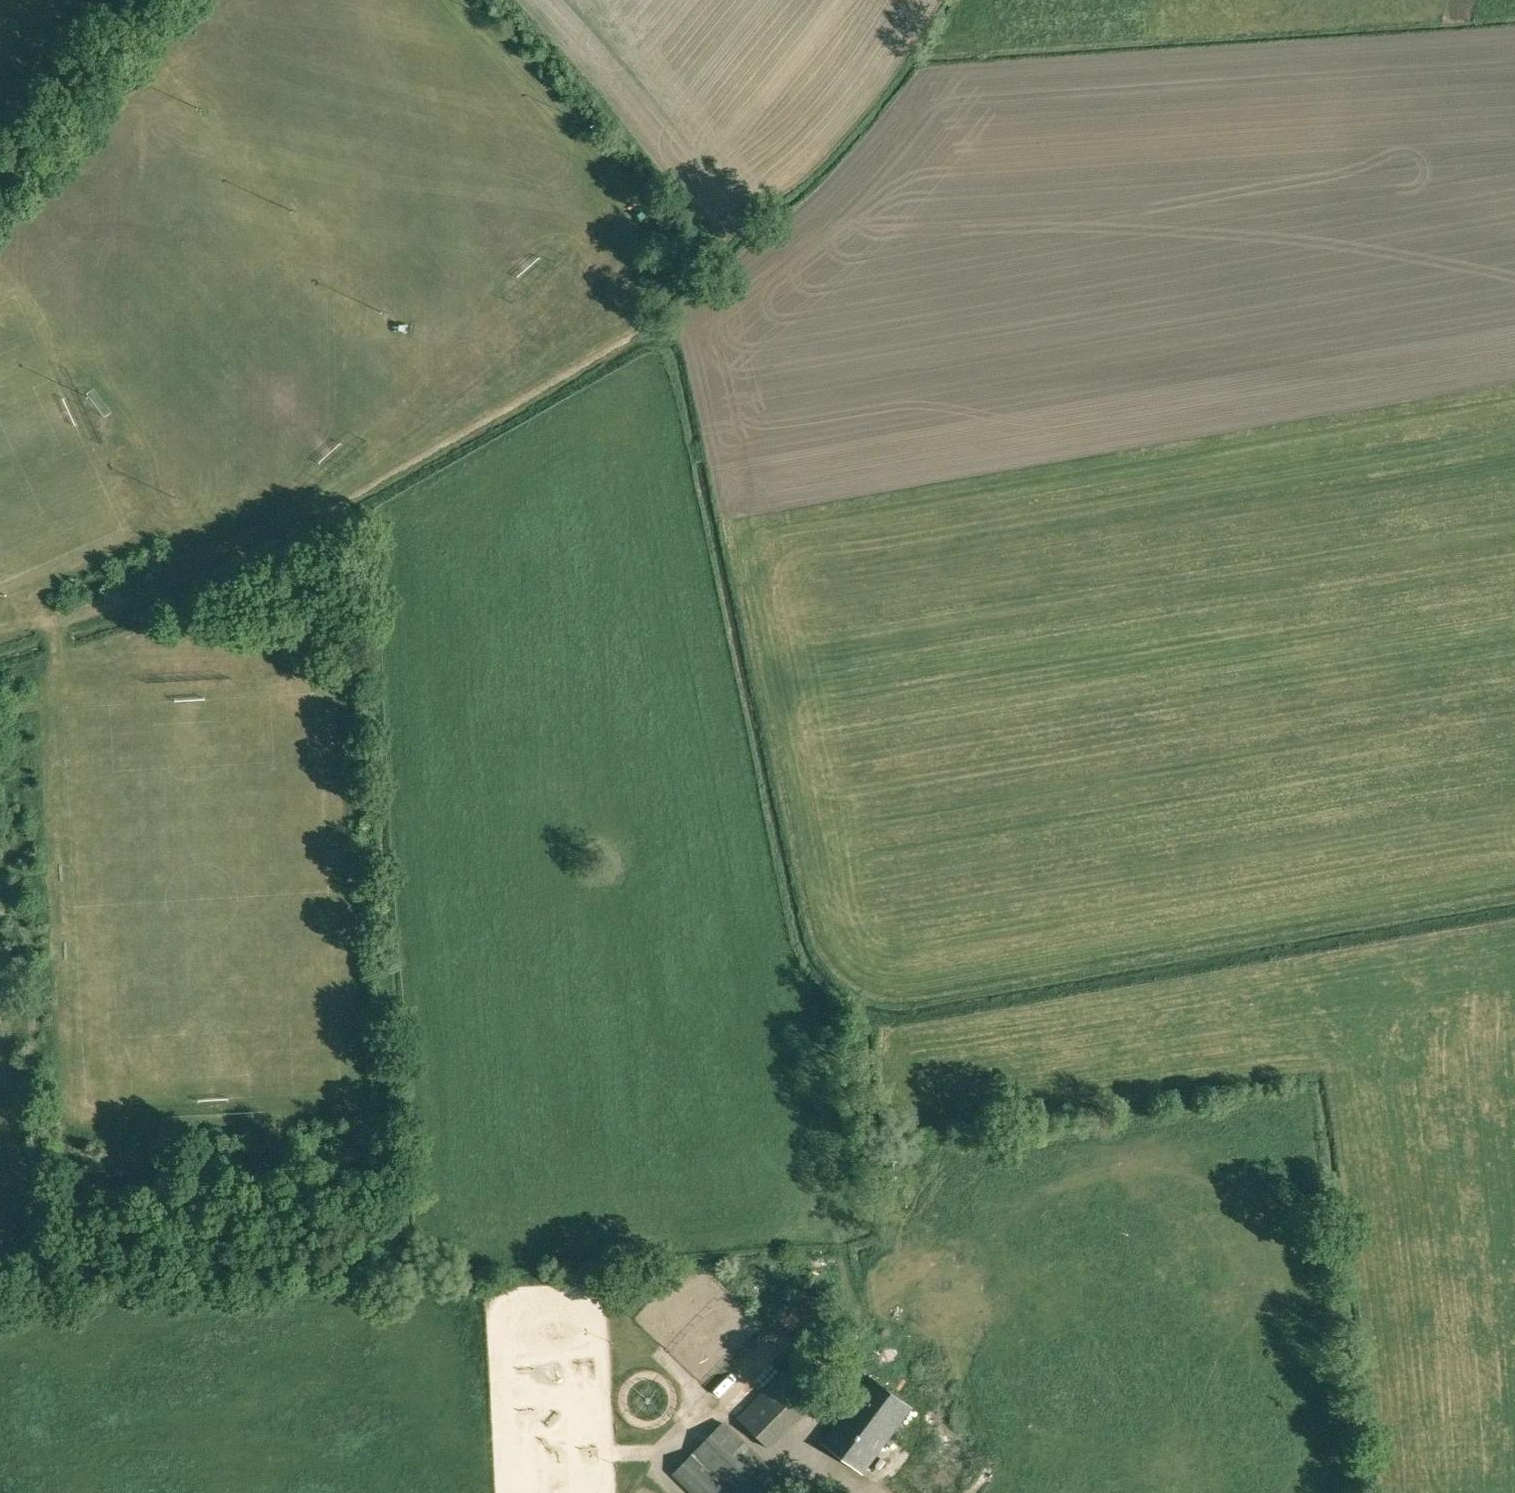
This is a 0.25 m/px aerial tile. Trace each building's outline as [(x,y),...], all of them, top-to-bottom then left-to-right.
[(716,1391),(725,1398),(745,1374),(736,1367),(716,1391)] [(813,1404),(782,1373),(738,1418),(770,1449),(813,1404)] [(912,1407),(871,1377),(822,1442),(863,1473),(912,1407)] [(780,1478),(723,1422),(673,1474),(693,1492),(766,1492),(780,1478)]
